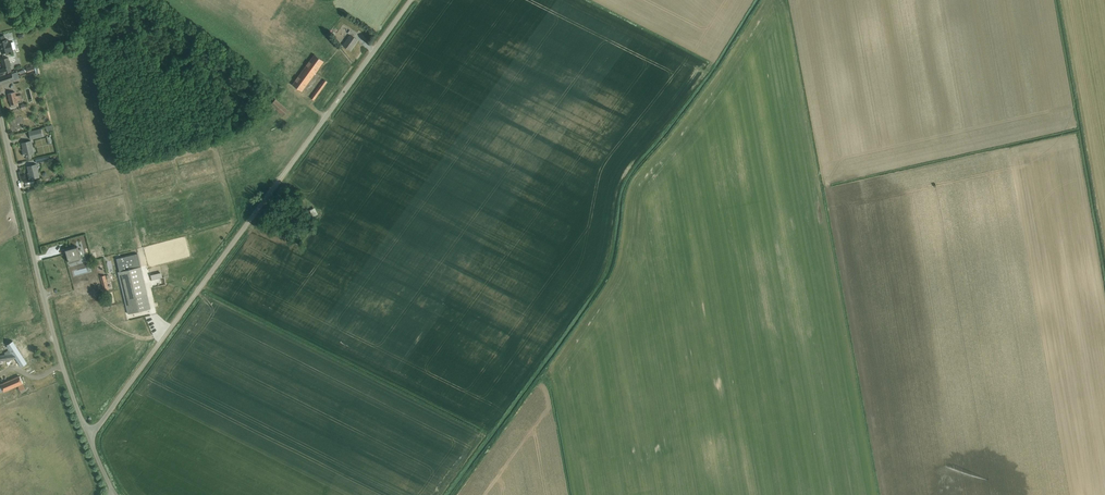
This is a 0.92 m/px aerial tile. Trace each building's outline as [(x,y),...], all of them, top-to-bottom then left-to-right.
[(342,46),(349,51),(357,41),(353,38),(355,36),(349,31),(347,34),(349,36),(342,46)] [(8,41),(5,41),(4,37),(0,38),(0,46),(2,54),(14,51),(12,42),(8,42),(8,41)] [(292,84),(301,91),(323,62),(314,55),(292,84)] [(11,72),(8,58),(1,60),(3,69),(0,70),(0,75),(11,72)] [(3,91),(1,84),(14,80),(12,74),(0,77),(0,92),(3,91)] [(310,98),(313,100),(327,82),(324,80),(310,98)] [(15,92),(8,94),(11,107),(18,106),(16,97),(15,92)] [(271,104),(283,115),(292,105),(280,94),(271,104)] [(41,129),(29,132),(31,140),(43,137),(41,129)] [(24,157),(26,156),(27,160),(31,159),(30,155),(34,154),(31,141),(22,144),(24,152),(23,152),(24,157)] [(28,175),(29,180),(40,177),(37,165),(27,167),(29,175),(28,175)] [(70,251),(66,252),(69,262),(81,259),(78,247),(69,249),(70,251)] [(138,254),(117,259),(120,272),(118,272),(128,314),(151,308),(141,267),(138,254)] [(109,290),(106,276),(100,277),(104,292),(109,290)] [(5,346),(8,350),(10,360),(14,359),(19,368),(20,367),(19,367),(25,363),(25,364),(11,342),(11,343),(6,346),(6,345),(5,346)] [(22,383),(20,377),(0,385),(0,393),(18,385),(21,393),(26,391),(22,383)]
